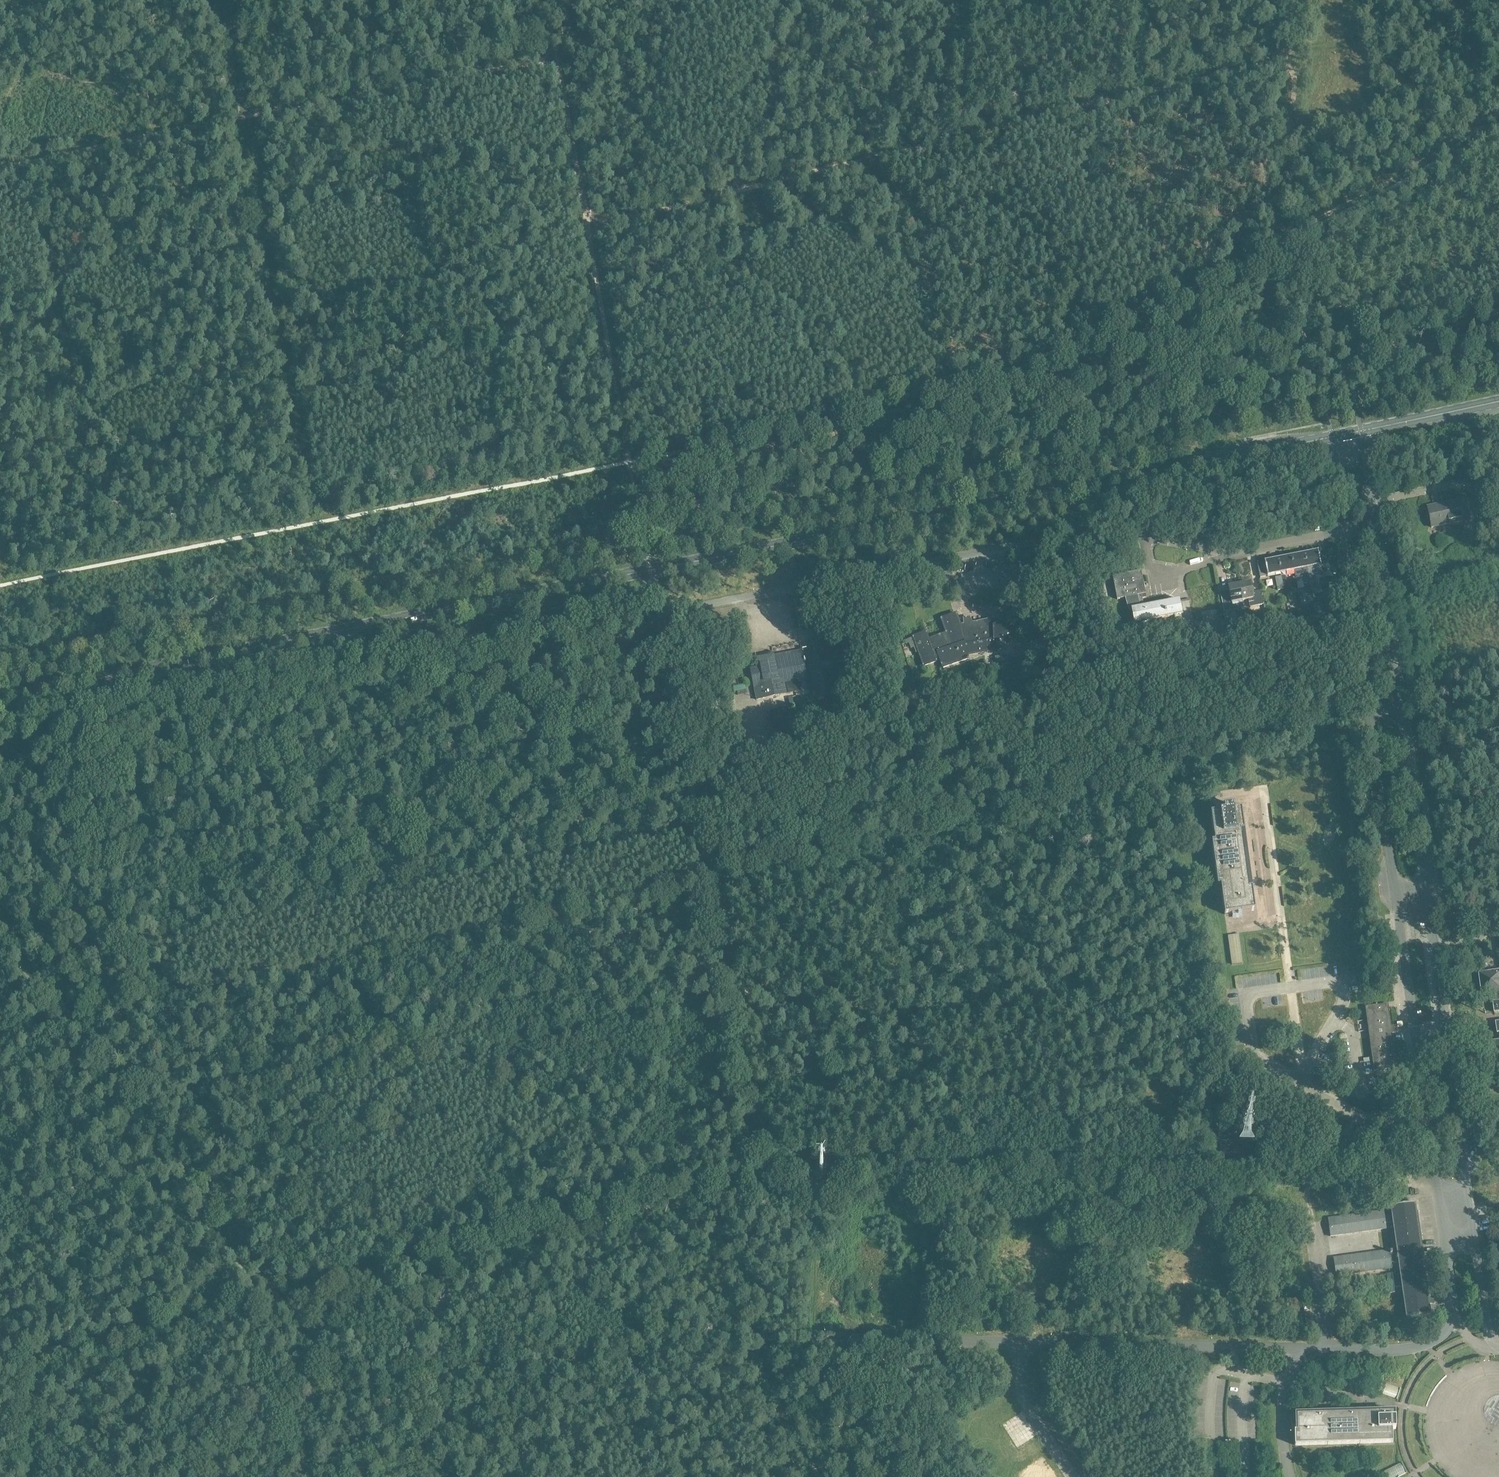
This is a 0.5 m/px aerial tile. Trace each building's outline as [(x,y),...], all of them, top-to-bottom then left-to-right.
[(1427,507),(1431,527),(1463,520),(1459,500),(1427,507)] [(1307,569),(1311,591),(1318,590),(1315,574),(1322,573),(1321,565),(1327,564),(1324,553),(1318,554),(1318,550),(1317,550),(1317,551),(1304,553),(1307,569)] [(1307,569),(1304,553),(1292,556),(1295,570),(1294,570),(1295,578),(1303,577),(1306,592),(1311,591),(1307,569)] [(1292,556),(1279,558),(1282,573),(1294,570),(1295,570),(1292,556)] [(1282,573),(1279,558),(1265,561),(1265,560),(1265,561),(1257,562),(1260,577),(1268,575),(1268,576),(1268,575),(1282,573)] [(1182,614),(1179,601),(1179,600),(1164,603),(1143,607),(1142,599),(1146,598),(1145,593),(1144,588),(1142,576),(1141,571),(1115,576),(1112,576),(1117,599),(1119,599),(1125,598),(1126,601),(1129,610),(1131,610),(1134,624),(1172,616),(1174,616),(1174,618),(1175,621),(1182,620),(1181,616),(1181,615),(1182,614)] [(1284,588),(1282,576),(1275,577),(1277,590),(1284,589),(1284,588)] [(1254,592),(1253,589),(1251,589),(1250,582),(1239,584),(1242,601),(1248,600),(1249,607),(1263,604),(1261,591),(1254,592)] [(1242,601),(1239,584),(1228,587),(1229,593),(1220,595),(1223,612),(1238,609),(1238,611),(1244,610),(1242,601)] [(1314,604),(1303,606),(1305,617),(1316,615),(1314,604)] [(1294,611),(1296,619),(1304,618),(1302,609),(1294,611)] [(925,633),(913,637),(923,666),(936,662),(935,657),(939,657),(943,668),(968,659),(967,655),(1005,648),(1005,645),(1016,639),(1016,626),(1004,620),(998,624),(996,620),(972,624),(968,619),(963,619),(963,627),(961,627),(956,614),(941,619),(946,633),(928,640),(925,633)] [(1176,633),(1178,642),(1190,639),(1189,631),(1184,632),(1176,633)] [(761,667),(749,669),(752,686),(753,685),(754,688),(756,700),(766,699),(788,694),(788,693),(790,693),(800,691),(798,682),(806,681),(808,690),(813,689),(815,700),(826,698),(818,656),(821,642),(809,640),(808,649),(759,659),(761,667)] [(1007,655),(995,657),(997,669),(1009,667),(1007,655)] [(907,682),(911,695),(917,693),(913,680),(907,682)] [(1224,915),(1241,912),(1255,910),(1252,888),(1249,888),(1241,832),(1244,831),(1241,809),(1234,810),(1233,805),(1223,806),(1224,811),(1211,813),(1215,842),(1212,842),(1218,886),(1221,886),(1224,915)] [(1239,934),(1228,936),(1232,965),(1243,963),(1239,934)] [(1480,973),(1483,995),(1496,993),(1497,1001),(1493,1002),(1495,1013),(1498,1012),(1498,971),(1480,973)] [(1388,1028),(1388,1027),(1385,1007),(1377,1009),(1377,1006),(1365,1007),(1368,1031),(1370,1031),(1370,1035),(1372,1036),(1375,1057),(1372,1058),(1374,1071),(1397,1068),(1392,1034),(1391,1034),(1390,1029),(1388,1028)] [(1489,1042),(1492,1064),(1498,1063),(1498,1041),(1489,1042)] [(1345,1136),(1335,1137),(1337,1155),(1347,1154),(1345,1136)] [(1365,1144),(1360,1145),(1351,1146),(1352,1153),(1366,1152),(1365,1144)] [(1328,1218),(1328,1220),(1330,1236),(1331,1236),(1338,1235),(1339,1235),(1338,1235),(1342,1234),(1344,1234),(1346,1234),(1346,1233),(1354,1232),(1354,1233),(1354,1232),(1362,1231),(1370,1230),(1378,1229),(1386,1228),(1394,1227),(1394,1230),(1394,1231),(1395,1238),(1395,1239),(1396,1246),(1396,1247),(1397,1247),(1397,1251),(1398,1254),(1390,1255),(1389,1250),(1389,1251),(1381,1252),(1381,1251),(1381,1252),(1373,1253),(1365,1254),(1358,1255),(1357,1255),(1350,1256),(1349,1256),(1342,1257),(1341,1257),(1341,1258),(1334,1259),(1334,1258),(1333,1258),(1336,1276),(1344,1275),(1352,1274),(1360,1273),(1368,1272),(1375,1270),(1375,1271),(1376,1271),(1376,1270),(1383,1269),(1383,1270),(1384,1270),(1384,1269),(1391,1268),(1392,1268),(1393,1267),(1392,1265),(1391,1265),(1391,1264),(1393,1263),(1393,1266),(1397,1265),(1397,1263),(1399,1262),(1400,1270),(1400,1272),(1392,1273),(1386,1274),(1387,1278),(1389,1293),(1390,1293),(1395,1292),(1394,1287),(1395,1287),(1399,1287),(1402,1286),(1403,1294),(1404,1302),(1405,1304),(1402,1304),(1401,1304),(1399,1296),(1370,1300),(1371,1308),(1371,1312),(1373,1324),(1403,1320),(1401,1308),(1402,1308),(1405,1308),(1405,1310),(1407,1317),(1406,1317),(1406,1318),(1431,1315),(1431,1314),(1430,1314),(1429,1307),(1429,1306),(1428,1304),(1431,1304),(1432,1304),(1432,1300),(1430,1300),(1428,1301),(1428,1299),(1428,1298),(1427,1291),(1427,1290),(1425,1283),(1426,1283),(1426,1282),(1425,1283),(1424,1275),(1425,1275),(1424,1275),(1423,1267),(1422,1259),(1424,1259),(1422,1259),(1421,1259),(1417,1260),(1411,1212),(1415,1212),(1416,1212),(1417,1211),(1416,1211),(1415,1211),(1414,1204),(1415,1204),(1415,1203),(1409,1204),(1390,1206),(1390,1207),(1391,1207),(1392,1215),(1384,1216),(1383,1210),(1376,1211),(1375,1211),(1368,1212),(1367,1212),(1367,1213),(1360,1214),(1360,1213),(1359,1213),(1359,1214),(1352,1215),(1352,1214),(1351,1215),(1344,1216),(1343,1216),(1344,1216),(1336,1217),(1328,1218)] [(1382,1382),(1379,1389),(1378,1393),(1396,1399),(1396,1400),(1397,1400),(1401,1388),(1400,1388),(1400,1389),(1382,1382)] [(1388,1412),(1388,1411),(1383,1411),(1383,1414),(1378,1414),(1378,1412),(1356,1413),(1356,1412),(1351,1412),(1351,1415),(1346,1415),(1346,1413),(1323,1413),(1319,1413),(1319,1416),(1313,1416),(1313,1414),(1296,1414),(1297,1431),(1294,1431),(1295,1445),(1393,1442),(1392,1429),(1396,1429),(1395,1417),(1394,1417),(1394,1411),(1388,1412)] [(1386,1476),(1398,1476),(1406,1473),(1407,1473),(1401,1462),(1401,1463),(1384,1472),(1386,1476)]
